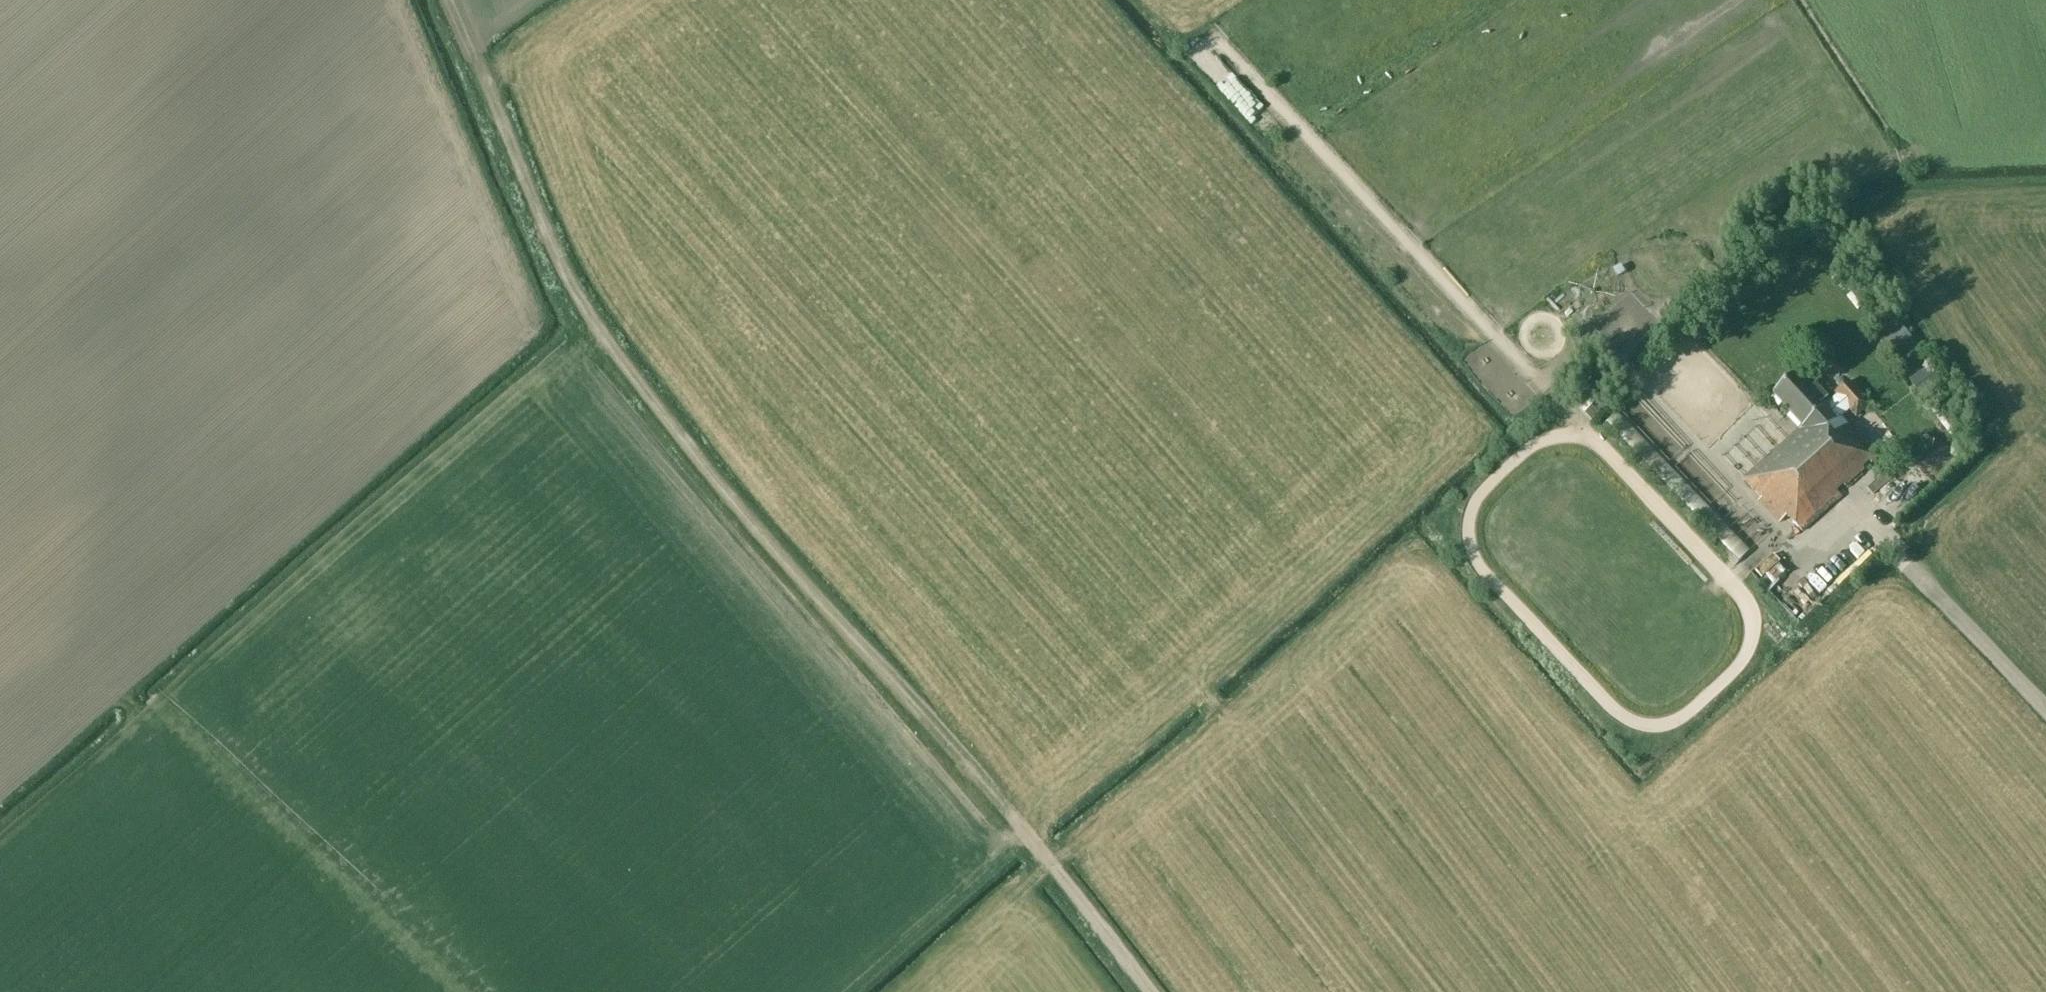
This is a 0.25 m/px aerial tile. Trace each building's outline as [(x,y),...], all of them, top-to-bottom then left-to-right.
[(1834,409),(1842,402),(1855,417),(1869,405),(1848,381),(1835,393),(1834,392),(1830,396),(1802,366),(1773,394),(1803,426),(1745,480),(1753,488),(1744,496),(1738,489),(1723,504),(1758,541),(1773,526),(1753,506),(1759,501),(1779,522),(1786,516),(1798,528),(1878,457),(1834,409)] [(1727,560),(1736,568),(1751,550),(1730,533),(1722,543),(1733,553),(1727,560)] [(1761,570),(1787,596),(1804,579),(1778,553),(1761,570)] [(1821,563),(1810,569),(1821,590),(1832,585),(1821,563)]
